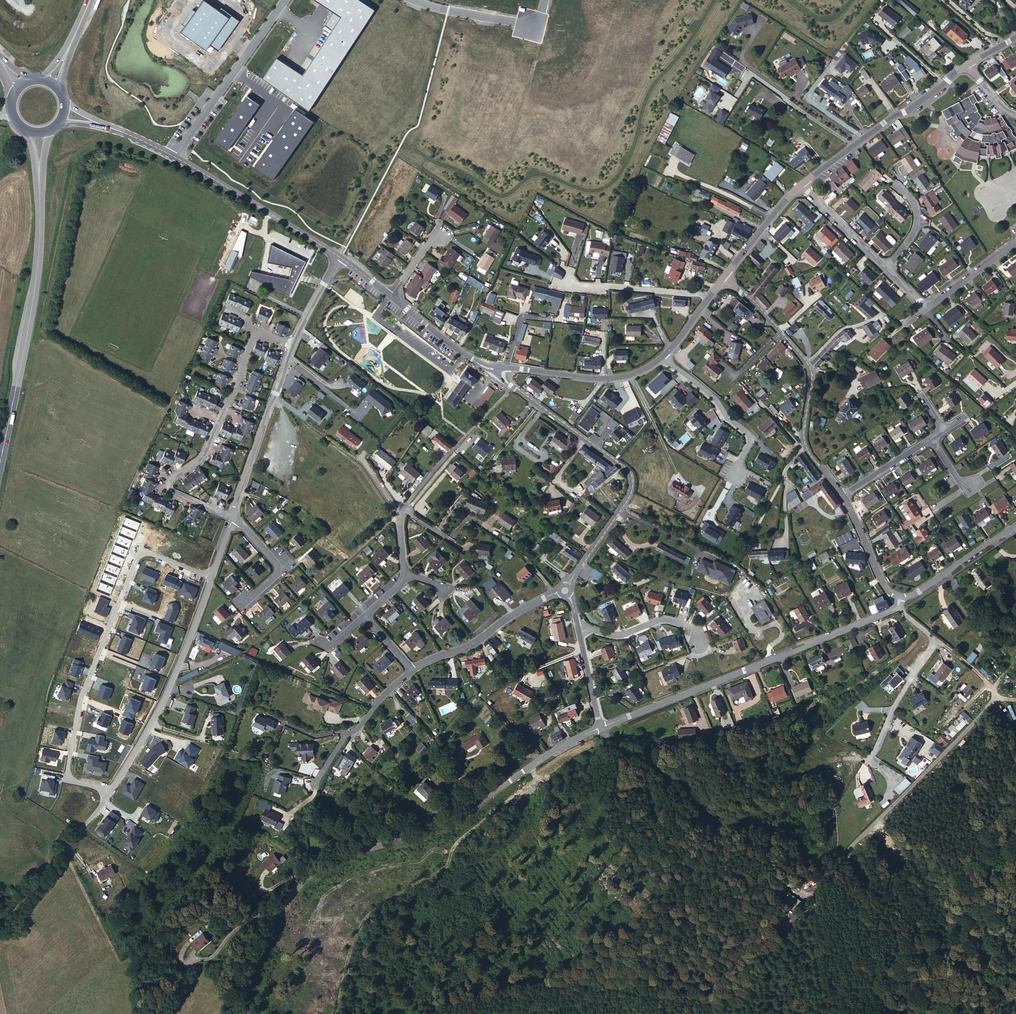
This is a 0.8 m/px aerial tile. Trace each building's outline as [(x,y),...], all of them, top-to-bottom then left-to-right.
[(357,0),(315,0),(314,2),(333,14),(324,27),(332,31),(303,76),(276,59),(262,80),(308,112),(374,11),(357,0)] [(894,2),(896,1),(912,13),(915,9),(904,0),(891,0),(894,2)] [(960,5),(966,9),(973,0),(963,0),(960,5)] [(886,23),(893,28),(901,17),(885,6),(879,14),(885,18),(884,19),(887,21),(886,23)] [(915,9),(912,13),(916,16),(920,9),(917,6),(915,9)] [(735,20),(728,30),(738,36),(740,31),(741,28),(747,27),(746,26),(753,23),(750,14),(747,15),(743,16),(743,17),(735,20)] [(968,35),(955,26),(948,36),(961,45),(968,35)] [(929,37),(932,34),(924,28),(921,31),(929,37)] [(868,30),(859,34),(863,43),(868,41),(873,43),(873,42),(880,45),(883,38),(876,35),(876,34),(872,32),(868,30)] [(928,58),(944,43),(932,34),(929,37),(932,39),(920,51),(924,55),(928,58)] [(834,58),(837,60),(846,48),(844,46),(834,58)] [(723,82),(729,73),(719,67),(725,58),(711,48),(699,67),(708,73),(723,82)] [(845,54),(835,67),(842,72),(845,68),(846,67),(851,71),(857,63),(845,54)] [(826,67),(831,58),(827,55),(822,64),(826,67)] [(919,64),(908,55),(904,58),(912,70),(914,68),(914,69),(911,71),(912,73),(911,74),(916,81),(926,74),(922,68),(921,69),(918,65),(919,64)] [(1015,68),(1015,56),(1008,61),(1006,59),(1003,62),(1008,70),(1011,68),(1013,70),(1015,68)] [(1006,75),(996,63),(993,65),(994,66),(985,73),(990,80),(999,73),(1003,78),(1006,75)] [(797,64),(779,72),(783,81),(794,75),(795,77),(802,74),(797,64)] [(900,65),(897,67),(906,80),(910,78),(902,67),(903,67),(901,64),(900,65)] [(864,68),(860,71),(866,79),(870,76),(864,68)] [(893,73),(881,83),(886,89),(893,85),(894,87),(900,83),(893,73)] [(817,86),(835,97),(838,91),(837,91),(839,87),(829,80),(827,84),(821,80),(817,86)] [(838,91),(835,97),(833,100),(842,106),(844,104),(852,90),(848,84),(839,90),(838,91)] [(865,84),(857,90),(861,96),(869,90),(865,84)] [(720,92),(712,87),(708,93),(710,95),(704,103),(707,105),(702,113),(708,117),(714,109),(713,109),(719,100),(716,98),(720,92)] [(245,98),(214,142),(227,151),(258,108),(245,98)] [(972,134),(976,136),(982,139),(981,146),(979,159),(983,160),(987,160),(987,159),(989,159),(989,160),(996,159),(996,162),(1002,161),(1002,159),(1010,155),(1015,152),(1015,141),(1012,135),(1013,135),(1010,130),(1009,131),(1001,119),(997,122),(995,120),(992,122),(991,120),(986,119),(985,123),(981,123),(981,120),(978,115),(979,114),(974,106),(972,107),(968,100),(941,115),(946,123),(946,124),(949,130),(951,129),(955,134),(951,137),(953,141),(956,144),(960,140),(964,145),(967,141),(972,134)] [(749,107),(744,114),(757,122),(763,114),(755,108),(754,110),(749,107)] [(253,168),(272,181),(313,123),(294,110),(253,168)] [(666,145),(679,117),(670,113),(657,140),(666,145)] [(717,125),(722,128),(728,119),(723,116),(717,125)] [(911,139),(904,128),(889,138),(894,146),(906,139),(908,142),(911,139)] [(887,148),(881,140),(868,150),(874,158),(878,155),(880,158),(885,154),(883,152),(887,148)] [(978,167),(979,159),(981,146),(973,144),(967,141),(964,145),(954,158),(963,163),(970,166),(978,167)] [(674,145),(668,154),(687,165),(693,156),(674,145)] [(792,169),(809,158),(802,148),(795,153),(797,155),(787,161),(789,164),(792,169)] [(911,156),(902,162),(910,174),(919,168),(911,156)] [(852,160),(845,164),(852,173),(858,168),(852,160)] [(783,169),(778,163),(776,162),(772,167),(770,165),(765,169),(767,171),(764,175),(773,183),(777,179),(775,177),(783,169)] [(833,192),(839,188),(837,185),(849,176),(842,166),(830,176),(833,180),(827,184),(833,192)] [(874,169),(872,171),(880,179),(882,177),(874,169)] [(880,179),(872,171),(858,184),(866,192),(880,179)] [(920,173),(911,178),(914,182),(922,177),(920,173)] [(767,186),(770,183),(760,174),(756,178),(759,181),(760,180),(767,186)] [(837,185),(839,188),(851,178),(849,176),(837,185)] [(922,177),(914,182),(923,196),(934,188),(932,185),(928,187),(922,177)] [(760,194),(767,186),(760,180),(759,181),(746,196),(754,203),(761,195),(760,194)] [(443,189),(433,182),(428,191),(438,197),(443,189)] [(768,187),(767,186),(760,194),(761,195),(764,197),(768,193),(765,191),(768,187)] [(940,188),(922,199),(930,212),(928,213),(932,218),(940,212),(932,201),(944,193),(940,188)] [(455,192),(447,206),(448,207),(453,200),(457,194),(455,192)] [(884,209),(888,213),(896,204),(890,198),(890,196),(886,192),(879,200),(886,207),(884,209)] [(698,195),(696,200),(704,203),(707,198),(698,195)] [(448,207),(447,208),(450,210),(450,211),(464,221),(470,212),(457,202),(453,200),(448,207)] [(851,200),(843,208),(851,216),(860,208),(851,200)] [(713,201),(711,205),(736,216),(738,211),(713,201)] [(798,201),(791,208),(807,224),(814,217),(798,201)] [(896,204),(888,213),(900,226),(909,217),(896,204)] [(863,235),(865,237),(874,228),(862,216),(854,224),(864,234),(863,235)] [(584,222),(566,217),(563,227),(582,232),(584,222)] [(948,217),(939,223),(942,228),(948,236),(957,230),(948,217)] [(736,223),(729,219),(724,229),(731,233),(736,223)] [(418,220),(412,229),(420,234),(426,226),(418,220)] [(493,223),(484,239),(504,251),(506,247),(495,240),(502,229),(493,223)] [(738,236),(743,226),(736,223),(731,233),(738,236)] [(708,230),(695,224),(693,231),(706,236),(708,230)] [(784,224),(777,231),(784,238),(791,230),(784,224)] [(827,245),(835,237),(823,224),(815,232),(813,234),(813,236),(819,241),(820,241),(822,239),(827,245)] [(751,230),(743,226),(738,236),(746,240),(751,230)] [(865,237),(867,240),(876,231),(874,228),(865,237)] [(544,230),(535,242),(542,248),(544,248),(550,239),(550,240),(553,237),(544,230)] [(879,234),(871,241),(884,256),(896,244),(890,238),(888,239),(885,241),(879,234)] [(927,235),(918,249),(927,256),(928,255),(931,257),(935,251),(932,249),(937,242),(936,242),(928,236),(927,235)] [(408,237),(400,249),(407,254),(415,242),(408,237)] [(827,245),(831,248),(838,240),(835,237),(827,245)] [(601,251),(601,252),(610,254),(612,244),(607,243),(607,242),(590,239),(589,239),(587,247),(588,249),(601,251)] [(708,239),(705,246),(713,250),(717,244),(708,239)] [(963,251),(973,244),(971,241),(961,248),(963,251)] [(760,242),(755,248),(759,252),(764,245),(760,242)] [(840,244),(832,252),(844,264),(852,256),(840,244)] [(977,250),(973,244),(963,251),(966,256),(972,252),(973,253),(977,250)] [(303,261),(269,245),(265,263),(289,268),(287,279),(249,271),(247,276),(287,296),(303,261)] [(454,246),(443,260),(452,267),(463,253),(454,246)] [(702,251),(711,256),(713,250),(705,246),(702,251)] [(810,246),(802,255),(813,265),(821,256),(810,246)] [(498,252),(491,248),(488,251),(484,258),(485,259),(482,264),(489,269),(496,256),(498,252)] [(519,248),(514,259),(518,260),(522,261),(523,260),(527,262),(527,263),(535,266),(539,258),(526,252),(519,248)] [(396,254),(388,249),(378,261),(387,267),(394,258),(393,257),(396,254)] [(238,253),(232,250),(223,267),(229,270),(238,253)] [(709,260),(711,256),(702,251),(700,255),(709,260)] [(754,251),(750,255),(760,265),(765,260),(754,251)] [(626,257),(614,255),(612,269),(623,271),(624,262),(625,262),(626,257)] [(913,255),(903,269),(912,276),(922,262),(913,255)] [(958,266),(961,263),(955,255),(951,258),(958,266)] [(945,277),(958,266),(951,258),(938,269),(945,277)] [(427,279),(429,280),(432,275),(431,275),(437,267),(429,261),(423,269),(425,271),(422,275),(427,279)] [(698,265),(692,262),(690,267),(696,270),(697,269),(702,271),(704,266),(698,264),(698,265)] [(676,263),(669,279),(667,278),(666,281),(677,285),(684,265),(676,263)] [(489,269),(482,264),(479,268),(487,272),(489,269)] [(768,270),(761,278),(767,283),(778,269),(772,264),(769,267),(768,267),(767,269),(768,270)] [(553,276),(562,279),(564,272),(557,266),(553,276)] [(864,267),(856,275),(867,285),(875,277),(864,267)] [(931,272),(919,282),(916,285),(918,289),(922,286),(926,290),(926,291),(938,281),(931,272)] [(422,275),(420,273),(415,280),(414,279),(408,287),(410,288),(407,291),(414,296),(427,279),(422,275)] [(819,278),(808,284),(813,293),(818,291),(825,287),(819,278)] [(510,283),(506,294),(515,297),(516,294),(524,296),(526,288),(516,285),(517,281),(517,280),(512,279),(511,280),(510,283)] [(476,280),(473,286),(481,290),(484,285),(476,280)] [(765,285),(759,280),(752,288),(758,293),(763,287),(764,288),(766,286),(765,285)] [(873,290),(890,308),(897,302),(892,296),(880,284),(873,290)] [(995,284),(986,291),(991,299),(1001,292),(995,284)] [(538,287),(536,294),(562,301),(565,293),(551,290),(551,291),(538,287)] [(752,288),(749,292),(765,307),(769,303),(758,293),(752,288)] [(494,289),(489,299),(493,302),(499,292),(494,289)] [(776,289),(772,295),(779,299),(783,292),(776,289)] [(455,290),(450,299),(455,302),(460,293),(455,290)] [(849,299),(854,293),(850,291),(845,297),(849,299)] [(251,303),(231,293),(227,303),(234,306),(234,305),(241,308),(240,309),(247,312),(251,303)] [(739,311),(746,304),(736,296),(733,299),(734,300),(731,304),(739,311)] [(874,305),(866,296),(857,303),(869,320),(876,315),(871,307),(874,305)] [(657,305),(655,297),(627,303),(629,311),(657,305)] [(979,297),(970,304),(976,312),(985,305),(979,297)] [(504,309),(484,299),(482,304),(496,311),(491,318),(497,321),(504,309)] [(832,312),(822,300),(815,306),(830,324),(835,320),(830,314),(832,312)] [(799,309),(793,302),(790,304),(795,309),(788,315),(790,317),(799,309)] [(457,304),(452,313),(456,315),(461,307),(457,304)] [(754,310),(746,304),(739,311),(736,315),(739,318),(741,318),(744,314),(748,318),(754,310)] [(795,309),(790,304),(784,310),(788,315),(795,309)] [(432,310),(436,312),(433,317),(441,322),(444,317),(447,313),(435,305),(432,310)] [(270,311),(261,307),(256,317),(262,319),(261,322),(265,323),(270,311)] [(608,307),(593,307),(592,317),(608,317),(608,307)] [(1008,318),(1015,320),(1015,308),(1009,307),(1008,318)] [(942,319),(948,328),(965,317),(960,308),(957,310),(955,309),(942,319)] [(226,319),(220,316),(216,326),(235,334),(239,324),(233,322),(234,319),(227,316),(226,319)] [(447,326),(453,329),(458,320),(458,319),(452,316),(447,326)] [(711,316),(706,321),(720,332),(724,326),(711,316)] [(458,320),(453,329),(459,332),(464,323),(462,322),(463,319),(461,318),(460,320),(458,319),(458,320)] [(803,326),(798,320),(789,328),(794,333),(798,331),(796,329),(799,327),(800,328),(803,326)] [(704,322),(698,329),(702,333),(709,339),(715,331),(704,322)] [(464,323),(459,332),(463,334),(468,325),(464,323)] [(288,329),(279,324),(276,330),(274,329),(272,333),(284,338),(288,329)] [(627,324),(627,334),(641,334),(641,325),(627,324)] [(871,324),(862,328),(872,341),(879,336),(871,324)] [(965,325),(955,337),(965,348),(974,339),(965,331),(968,327),(965,325)] [(527,329),(521,328),(519,339),(524,340),(527,329)] [(924,329),(911,338),(918,347),(931,339),(924,329)] [(845,336),(838,341),(841,345),(845,342),(847,346),(852,343),(850,335),(845,336)] [(485,336),(481,344),(492,348),(495,339),(485,336)] [(885,337),(871,352),(877,359),(892,345),(885,337)] [(495,339),(492,348),(497,350),(500,340),(495,338),(495,339)] [(215,344),(205,340),(197,358),(207,362),(209,357),(211,358),(215,351),(212,350),(215,344)] [(829,349),(832,353),(841,345),(838,341),(829,349)] [(743,344),(732,342),(731,346),(732,346),(729,357),(739,359),(743,344)] [(782,342),(768,358),(773,362),(787,347),(782,342)] [(527,359),(529,350),(524,349),(525,345),(522,344),(518,357),(527,359)] [(253,345),(249,354),(259,358),(264,346),(260,345),(259,347),(253,345)] [(228,347),(224,356),(234,360),(236,355),(239,356),(240,352),(228,347)] [(773,362),(775,364),(789,349),(787,347),(773,362)] [(934,355),(936,357),(943,348),(941,347),(934,355)] [(943,348),(936,357),(949,367),(956,358),(943,348)] [(333,357),(323,349),(320,353),(321,354),(314,362),(314,364),(322,370),(333,357)] [(814,363),(818,367),(832,353),(829,349),(814,363)] [(627,358),(627,350),(615,350),(615,358),(627,358)] [(715,362),(721,356),(715,350),(709,356),(710,357),(704,363),(707,366),(706,367),(710,371),(711,370),(715,374),(722,366),(718,362),(717,363),(715,362)] [(270,368),(276,354),(273,353),(272,355),(265,353),(261,362),(268,365),(267,367),(270,368)] [(992,354),(984,361),(995,373),(1003,366),(992,354)] [(765,355),(761,359),(763,361),(765,359),(771,365),(773,362),(768,358),(765,355)] [(595,359),(594,368),(602,368),(603,357),(595,357),(595,359)] [(585,367),(594,368),(595,359),(586,358),(585,367)] [(911,359),(899,367),(904,375),(917,367),(911,359)] [(222,361),(218,370),(230,375),(232,372),(229,371),(232,365),(222,361)] [(657,392),(672,379),(665,371),(650,384),(657,392)] [(462,380),(446,403),(454,409),(470,386),(472,387),(477,380),(471,376),(465,372),(460,378),(462,380)] [(975,372),(968,380),(980,391),(988,383),(975,372)] [(259,376),(250,373),(249,376),(248,376),(242,389),(240,388),(238,391),(251,396),(259,376)] [(365,383),(354,374),(348,380),(352,383),(351,384),(359,391),(365,383)] [(883,380),(879,374),(869,378),(868,377),(863,379),(862,379),(865,383),(868,388),(883,380)] [(932,374),(924,380),(931,390),(938,384),(932,374)] [(227,383),(228,380),(216,375),(212,384),(222,388),(224,382),(227,383)] [(537,393),(542,386),(539,385),(527,376),(522,383),(537,393)] [(791,378),(784,384),(788,389),(795,382),(791,378)] [(542,386),(547,389),(550,384),(543,379),(539,385),(542,386)] [(298,381),(289,392),(296,398),(305,387),(305,386),(298,381)] [(550,384),(547,389),(553,393),(557,388),(550,384)] [(607,387),(601,396),(615,405),(621,397),(618,395),(618,394),(614,391),(613,392),(607,387)] [(758,394),(765,402),(771,397),(763,388),(758,394)] [(390,403),(372,389),(365,398),(372,404),(373,402),(380,408),(380,407),(381,408),(381,409),(383,414),(393,410),(390,403)] [(681,390),(673,396),(676,399),(674,401),(681,408),(688,401),(692,405),(700,398),(694,391),(688,396),(687,397),(684,393),(681,390)] [(907,391),(899,396),(905,407),(913,402),(907,391)] [(195,392),(190,404),(193,405),(194,403),(200,405),(204,396),(195,392)] [(737,393),(731,401),(745,412),(751,405),(737,393)] [(952,393),(944,398),(950,407),(958,402),(952,393)] [(978,401),(987,410),(994,402),(984,394),(978,401)] [(204,396),(200,405),(207,408),(206,411),(209,412),(215,399),(212,397),(211,399),(204,396)] [(237,402),(235,406),(249,412),(250,408),(249,407),(251,401),(242,397),(239,403),(237,402)] [(480,410),(486,401),(482,398),(475,406),(480,410)] [(791,399),(782,406),(790,416),(799,408),(791,399)] [(854,400),(852,402),(858,408),(860,406),(854,400)] [(848,418),(849,420),(859,409),(858,408),(852,402),(851,401),(841,411),(842,411),(848,418)] [(187,411),(188,407),(177,402),(172,411),(182,415),(184,409),(187,411)] [(325,414),(313,405),(308,412),(319,422),(325,414)] [(600,410),(592,405),(579,423),(581,424),(579,427),(587,432),(598,416),(597,415),(600,410)] [(772,410),(778,417),(781,414),(775,407),(772,410)] [(627,423),(641,418),(637,408),(623,414),(627,423)] [(691,417),(702,430),(711,423),(705,416),(704,416),(699,410),(691,417)] [(182,415),(172,411),(175,418),(173,422),(183,427),(186,420),(183,419),(184,416),(182,415)] [(845,421),(848,418),(842,411),(839,414),(839,416),(843,421),(845,421)] [(577,412),(571,420),(575,423),(581,414),(577,412)] [(921,414),(909,422),(913,430),(914,429),(918,427),(926,422),(921,414)] [(490,424),(501,433),(504,430),(508,425),(498,415),(490,424)] [(772,430),(778,425),(770,417),(759,427),(765,434),(771,429),(772,430)] [(250,424),(238,419),(236,423),(239,424),(236,429),(246,434),(250,424)] [(189,421),(186,420),(183,427),(182,429),(192,433),(193,432),(197,424),(190,421),(189,421)] [(983,421),(970,429),(976,437),(988,429),(983,421)] [(197,423),(197,424),(193,432),(202,437),(207,425),(204,423),(203,426),(197,423)] [(226,438),(230,430),(227,428),(227,427),(220,424),(216,433),(226,438)] [(342,425),(336,432),(355,447),(361,440),(342,425)] [(617,426),(610,432),(617,441),(624,435),(617,426)] [(233,431),(230,430),(227,436),(237,441),(239,436),(246,434),(236,429),(234,428),(233,431)] [(722,448),(730,434),(721,428),(713,443),(722,448)] [(901,428),(891,434),(896,442),(906,435),(901,428)] [(430,429),(425,435),(430,439),(435,433),(430,429)] [(555,435),(547,445),(563,458),(575,441),(569,437),(565,442),(555,435)] [(656,439),(650,436),(645,447),(653,451),(656,446),(654,445),(656,439)] [(958,436),(948,443),(953,451),(955,453),(957,454),(961,451),(958,447),(963,444),(958,436)] [(438,441),(450,450),(452,447),(440,438),(438,441)] [(477,439),(470,448),(482,457),(490,447),(487,445),(485,447),(479,443),(480,442),(477,439)] [(884,439),(874,445),(879,454),(890,447),(884,439)] [(1000,439),(991,445),(998,456),(1008,450),(1000,439)] [(715,459),(720,450),(714,447),(713,448),(705,443),(700,452),(710,458),(711,457),(715,459)] [(229,451),(218,446),(218,445),(216,449),(219,450),(216,456),(225,460),(229,451)] [(611,469),(582,447),(581,446),(576,452),(600,469),(586,487),(590,491),(598,483),(611,469)] [(375,447),(369,454),(378,462),(384,456),(375,447)] [(868,450),(858,456),(863,464),(873,458),(868,450)] [(163,451),(157,463),(161,464),(162,462),(167,464),(168,462),(171,455),(163,451)] [(171,455),(168,462),(172,464),(173,461),(179,464),(183,455),(173,451),(171,455)] [(219,462),(225,460),(216,456),(214,455),(212,457),(209,456),(206,463),(217,467),(219,462)] [(768,470),(772,472),(773,472),(777,465),(773,462),(764,457),(764,458),(761,456),(757,463),(760,464),(759,466),(768,471),(768,470)] [(803,457),(798,461),(814,481),(819,478),(803,457)] [(500,459),(500,470),(515,470),(514,459),(500,459)] [(930,459),(918,467),(922,474),(935,466),(930,459)] [(445,469),(460,481),(466,474),(452,462),(445,469)] [(545,462),(541,470),(552,475),(556,468),(545,462)] [(848,462),(837,468),(845,480),(855,473),(848,462)] [(153,473),(155,467),(146,463),(142,472),(154,478),(155,474),(153,473)] [(409,466),(402,474),(414,484),(421,476),(409,466)] [(193,471),(187,475),(193,483),(194,483),(202,477),(195,467),(192,469),(193,471)] [(617,472),(611,469),(598,483),(602,487),(617,472)] [(915,479),(911,472),(901,478),(905,486),(915,479)] [(193,483),(187,475),(182,479),(182,480),(179,482),(184,489),(193,483)] [(143,478),(139,487),(148,491),(151,486),(153,487),(155,483),(152,482),(143,478)] [(253,481),(251,488),(258,491),(261,484),(253,481)] [(827,497),(824,499),(829,507),(837,501),(822,481),(808,489),(811,493),(819,487),(827,497)] [(672,482),(669,488),(675,492),(672,496),(676,498),(675,500),(684,506),(691,493),(687,491),(688,488),(685,486),(683,489),(672,482)] [(219,485),(216,483),(210,497),(213,499),(214,496),(221,499),(225,490),(219,487),(219,485)] [(602,487),(598,483),(590,491),(588,492),(593,497),(602,487)] [(894,483),(884,490),(888,496),(889,496),(890,498),(894,495),(893,493),(898,490),(898,489),(894,484),(894,483)] [(751,484),(746,493),(760,502),(766,492),(763,490),(762,491),(751,484)] [(149,503),(152,496),(149,495),(150,492),(148,491),(139,487),(141,494),(139,498),(149,503)] [(811,493),(808,489),(800,493),(803,499),(811,493)] [(873,491),(861,499),(866,507),(879,499),(873,491)] [(1003,495),(990,504),(995,512),(1009,503),(1003,495)] [(156,498),(152,496),(149,503),(148,505),(159,509),(163,501),(163,500),(156,497),(156,498)] [(797,496),(788,503),(789,512),(794,508),(793,507),(800,501),(797,496)] [(485,504),(468,497),(464,505),(481,513),(485,504)] [(560,509),(559,500),(545,503),(546,512),(560,509)] [(913,523),(922,517),(911,500),(903,505),(911,519),(913,522),(913,523)] [(168,514),(173,502),(169,501),(168,503),(163,501),(159,509),(159,510),(168,514)] [(200,511),(186,505),(185,508),(187,510),(184,516),(194,521),(197,514),(198,515),(200,511)] [(254,506),(245,514),(253,522),(262,514),(254,506)] [(731,513),(725,523),(733,528),(737,522),(739,523),(741,518),(739,517),(742,513),(733,507),(730,512),(731,513)] [(984,507),(973,514),(977,522),(988,514),(984,507)] [(883,509),(873,515),(878,523),(888,517),(883,509)] [(581,520),(588,525),(596,517),(587,511),(581,520)] [(972,522),(965,511),(958,516),(964,525),(967,526),(972,522)] [(501,513),(495,522),(507,530),(513,521),(501,513)] [(596,517),(588,525),(594,529),(600,520),(596,517)] [(271,522),(264,529),(274,539),(281,533),(271,522)] [(974,525),(972,522),(967,526),(964,525),(962,529),(964,532),(970,531),(971,528),(974,525)] [(705,523),(701,530),(705,532),(702,536),(714,543),(716,540),(719,542),(724,535),(716,530),(714,533),(711,531),(713,528),(705,523)] [(930,535),(924,526),(915,531),(918,535),(915,537),(918,542),(930,535)] [(884,539),(891,549),(897,545),(891,535),(893,533),(891,530),(884,534),(886,537),(884,539)] [(298,532),(291,538),(299,547),(305,541),(298,532)] [(849,534),(835,542),(839,548),(853,540),(849,534)] [(418,535),(412,541),(421,551),(427,545),(418,535)] [(557,536),(555,540),(558,542),(565,546),(566,544),(560,540),(561,539),(557,536)] [(955,536),(946,542),(951,551),(960,546),(955,536)] [(971,547),(976,543),(973,538),(968,542),(971,547)] [(612,539),(608,545),(616,551),(613,554),(620,560),(627,551),(612,539)] [(477,542),(475,551),(488,555),(491,545),(477,542)] [(657,543),(654,549),(679,563),(682,557),(657,543)] [(230,550),(233,553),(240,547),(237,544),(230,550)] [(904,545),(894,552),(888,556),(896,568),(912,557),(904,545)] [(240,547),(233,553),(242,564),(249,557),(240,547)] [(364,551),(367,555),(372,551),(368,547),(364,551)] [(312,548),(306,554),(313,563),(320,557),(312,548)] [(381,548),(372,557),(378,564),(387,555),(381,548)] [(785,549),(770,549),(770,555),(771,558),(790,558),(790,550),(785,550),(785,549)] [(937,550),(925,557),(930,564),(941,557),(937,550)] [(564,552),(561,555),(574,564),(581,555),(576,551),(571,557),(569,555),(564,552)] [(697,552),(694,557),(701,560),(704,555),(697,552)] [(827,552),(819,557),(822,563),(829,559),(831,558),(827,552)] [(439,553),(429,562),(436,569),(440,565),(445,560),(439,553)] [(846,554),(846,564),(859,565),(861,571),(865,570),(866,569),(864,564),(864,559),(862,555),(846,554)] [(896,568),(888,556),(887,557),(895,568),(896,568)] [(920,561),(906,570),(908,572),(904,574),(908,580),(925,569),(920,561)] [(709,562),(704,572),(714,577),(715,574),(726,579),(724,582),(735,587),(740,577),(735,575),(737,572),(723,565),(721,568),(719,567),(709,562)] [(256,564),(249,570),(257,579),(264,572),(256,564)] [(467,564),(461,571),(472,579),(478,572),(467,564)] [(618,565),(612,572),(626,584),(632,578),(618,565)] [(367,566),(357,575),(363,582),(373,572),(367,566)] [(527,567),(520,575),(529,584),(536,577),(527,567)] [(146,568),(142,578),(155,583),(159,573),(146,568)] [(593,570),(588,577),(596,583),(601,576),(593,570)] [(971,578),(980,592),(987,588),(978,574),(976,575),(974,572),(970,575),(972,578),(971,578)] [(232,577),(223,585),(229,592),(235,587),(238,584),(232,577)] [(301,577),(293,584),(298,590),(307,583),(301,577)] [(493,578),(483,583),(486,589),(496,584),(493,578)] [(502,582),(488,595),(494,601),(499,596),(504,597),(508,602),(515,596),(502,582)] [(186,583),(181,594),(195,599),(199,589),(193,586),(193,587),(191,586),(191,585),(186,583)] [(850,584),(838,589),(842,600),(854,595),(850,584)] [(229,592),(223,585),(220,587),(228,596),(230,593),(229,592)] [(342,585),(333,594),(339,601),(348,592),(342,585)] [(958,585),(952,589),(956,595),(963,591),(958,585)] [(229,592),(230,593),(232,595),(238,590),(235,587),(229,592)] [(285,592),(276,599),(282,606),(291,599),(290,598),(294,595),(289,589),(285,592)] [(873,593),(883,610),(889,607),(886,601),(884,602),(881,598),(882,597),(878,590),(873,593)] [(690,595),(678,591),(675,601),(676,602),(683,604),(682,605),(686,607),(690,595)] [(664,596),(651,592),(648,601),(657,604),(657,605),(661,606),(664,596)] [(815,598),(821,611),(833,604),(827,592),(823,594),(819,596),(815,598)] [(419,593),(413,600),(421,610),(428,604),(424,600),(427,598),(424,595),(422,597),(419,593)] [(467,604),(471,609),(464,615),(471,622),(481,613),(471,601),(467,604)] [(334,609),(327,602),(317,611),(327,622),(334,616),(330,612),(334,609)] [(705,602),(696,609),(699,612),(700,611),(705,618),(713,612),(705,602)] [(766,602),(765,603),(773,617),(775,616),(766,602)] [(635,606),(626,609),(630,619),(640,615),(639,614),(643,613),(639,603),(635,605),(635,606)] [(773,617),(765,603),(754,610),(763,626),(772,620),(770,618),(773,617)] [(269,606),(260,614),(266,621),(275,612),(269,606)] [(386,612),(383,615),(389,622),(400,613),(393,606),(388,610),(386,612)] [(616,618),(611,606),(601,611),(603,615),(605,618),(606,622),(616,618)] [(803,606),(794,611),(801,622),(809,618),(803,606)] [(222,608),(215,615),(223,623),(230,617),(222,608)] [(958,609),(949,615),(960,630),(969,624),(964,616),(963,617),(958,609)] [(302,618),(292,627),(298,634),(309,625),(302,618)] [(445,619),(435,627),(441,635),(451,626),(445,619)] [(560,622),(552,623),(551,623),(553,639),(564,638),(561,621),(560,622)] [(175,628),(160,623),(157,632),(162,634),(159,641),(168,645),(175,628)] [(730,633),(723,624),(715,631),(722,640),(730,633)] [(893,629),(899,641),(908,638),(902,625),(893,629)] [(236,638),(240,643),(247,637),(239,628),(234,632),(233,634),(231,632),(226,636),(228,638),(227,639),(229,641),(229,640),(230,641),(233,641),(236,638)] [(518,636),(530,644),(534,646),(537,640),(521,631),(518,636)] [(219,642),(198,632),(197,635),(200,636),(197,642),(215,651),(219,642)] [(363,633),(350,644),(356,651),(369,640),(363,633)] [(490,633),(487,635),(500,651),(503,647),(490,633)] [(416,634),(405,642),(411,649),(416,645),(421,641),(421,640),(416,634)] [(665,639),(659,642),(663,650),(669,648),(669,649),(671,649),(679,646),(674,636),(666,640),(665,639)] [(134,641),(124,637),(121,645),(122,645),(121,647),(120,647),(119,650),(120,652),(128,655),(134,641)] [(849,640),(853,648),(858,645),(854,637),(849,640)] [(282,641),(272,649),(280,660),(291,651),(282,641)] [(850,653),(852,651),(854,650),(849,642),(845,644),(850,653)] [(220,646),(232,653),(230,655),(233,658),(241,653),(221,643),(220,646)] [(645,646),(637,650),(642,659),(653,654),(648,643),(644,645),(645,646)] [(741,644),(731,648),(736,659),(745,655),(741,644)] [(869,651),(874,661),(882,658),(876,647),(869,651)] [(611,648),(609,648),(601,651),(605,661),(614,657),(611,648)] [(827,656),(829,662),(847,653),(845,648),(827,656)] [(974,652),(967,661),(971,664),(978,656),(974,652)] [(152,661),(150,665),(162,670),(167,658),(157,654),(154,662),(152,661)] [(459,660),(461,667),(485,661),(484,655),(459,660)] [(382,656),(373,664),(379,671),(388,663),(382,656)] [(305,657),(298,663),(308,674),(315,668),(305,657)] [(807,663),(811,672),(824,666),(820,657),(807,663)] [(573,658),(563,661),(567,678),(577,675),(573,658)] [(76,660),(70,675),(80,678),(84,668),(83,668),(84,664),(76,660)] [(335,663),(329,668),(338,680),(345,674),(335,663)] [(625,666),(615,671),(620,681),(630,677),(625,666)] [(895,670),(898,673),(893,677),(888,681),(889,683),(894,688),(904,679),(901,676),(904,673),(899,666),(895,670)] [(945,666),(935,678),(941,684),(952,672),(945,666)] [(199,668),(181,678),(183,682),(193,677),(201,673),(199,668)] [(670,671),(661,673),(663,683),(678,681),(676,668),(670,669),(670,671)] [(888,681),(893,677),(890,674),(880,683),(884,687),(889,683),(888,681)] [(158,680),(146,676),(145,680),(147,681),(144,688),(154,692),(158,680)] [(363,677),(352,686),(360,696),(371,687),(363,677)] [(447,681),(432,683),(432,689),(448,688),(448,689),(461,688),(460,679),(447,681)] [(72,691),(75,684),(68,682),(65,688),(63,687),(58,697),(69,702),(71,697),(69,697),(72,690),(72,691)] [(224,683),(215,687),(221,701),(229,697),(224,683)] [(406,689),(401,694),(407,700),(417,691),(409,683),(405,687),(406,689)] [(521,685),(516,694),(531,703),(536,695),(521,685)] [(725,691),(729,703),(739,700),(740,704),(748,701),(743,685),(725,691)] [(99,696),(110,701),(114,690),(103,686),(101,690),(102,690),(99,696)] [(788,691),(792,700),(808,695),(805,686),(798,689),(797,688),(788,691)] [(637,687),(626,693),(628,697),(629,696),(634,704),(643,699),(637,687)] [(967,699),(974,690),(971,687),(964,696),(967,699)] [(771,706),(784,702),(780,691),(766,695),(767,697),(764,698),(766,705),(770,704),(771,706)] [(922,694),(910,700),(915,709),(927,703),(922,694)] [(318,699),(311,696),(307,704),(310,705),(315,707),(314,708),(327,714),(328,710),(339,715),(343,705),(331,699),(330,703),(319,698),(318,699)] [(705,705),(710,719),(718,716),(713,702),(705,705)] [(200,715),(198,714),(201,708),(192,705),(189,711),(191,712),(187,720),(188,722),(197,725),(200,715)] [(569,713),(568,710),(557,715),(559,718),(569,713)] [(569,713),(572,719),(578,716),(575,710),(574,711),(569,713)] [(683,713),(688,726),(696,723),(691,710),(683,713)] [(99,725),(109,729),(114,717),(104,713),(103,718),(102,720),(101,719),(99,725)] [(539,713),(530,718),(535,728),(539,726),(540,728),(546,726),(539,713)] [(561,724),(572,719),(569,713),(559,718),(561,724)] [(969,724),(972,720),(969,718),(968,720),(962,715),(936,742),(943,749),(969,724)] [(222,717),(211,719),(212,723),(211,723),(212,727),(213,727),(214,736),(224,734),(223,727),(224,727),(222,717)] [(272,728),(272,727),(274,724),(267,720),(266,722),(256,717),(254,721),(253,720),(253,722),(251,728),(261,733),(262,730),(269,733),(271,729),(270,728),(270,727),(272,728)] [(407,721),(412,726),(417,722),(412,717),(407,721)] [(394,733),(404,727),(400,721),(395,724),(393,721),(392,722),(390,720),(386,723),(394,733)] [(122,732),(131,736),(135,725),(125,721),(123,725),(124,725),(122,731),(122,732)] [(866,722),(851,725),(853,734),(868,731),(866,722)] [(385,738),(394,733),(386,723),(380,727),(384,732),(382,733),(385,738)] [(476,727),(459,740),(463,745),(471,739),(475,744),(484,737),(476,727)] [(684,727),(668,732),(671,740),(687,735),(684,727)] [(558,729),(555,732),(556,734),(550,737),(552,741),(564,735),(562,731),(560,732),(558,729)] [(554,745),(566,739),(564,735),(552,741),(554,745)] [(92,740),(89,752),(96,753),(97,749),(108,751),(109,743),(105,743),(106,738),(99,736),(98,741),(92,740)] [(914,752),(915,753),(920,746),(910,738),(904,747),(907,749),(905,752),(902,750),(898,754),(902,757),(899,760),(898,762),(903,766),(907,760),(910,763),(913,758),(911,756),(914,752)] [(144,762),(152,769),(162,757),(170,752),(165,744),(156,749),(144,762)] [(179,760),(193,768),(203,751),(193,745),(188,754),(184,751),(179,760)] [(420,751),(425,757),(431,751),(425,745),(420,751)] [(373,746),(365,752),(370,758),(378,753),(373,746)] [(314,751),(313,747),(299,748),(299,747),(291,748),(292,754),(298,753),(298,754),(297,754),(298,757),(299,757),(299,759),(303,759),(303,765),(312,764),(312,758),(315,758),(314,751)] [(59,755),(44,752),(42,762),(50,764),(51,762),(57,763),(59,755)] [(346,759),(342,756),(334,770),(338,772),(341,774),(348,778),(357,760),(349,755),(346,759)] [(101,758),(91,756),(90,761),(91,762),(90,770),(107,774),(109,764),(100,763),(101,758)] [(303,759),(299,759),(299,763),(302,765),(302,767),(312,766),(313,766),(313,764),(315,762),(315,758),(312,758),(312,764),(303,765),(303,759)] [(58,786),(55,785),(57,778),(45,775),(42,791),(51,793),(51,796),(56,797),(58,786)] [(292,779),(280,776),(279,781),(278,781),(275,790),(276,792),(285,794),(287,788),(288,784),(290,785),(292,779)] [(126,793),(139,801),(148,785),(138,780),(135,786),(136,787),(135,788),(130,786),(126,793)] [(898,787),(902,791),(909,785),(905,781),(898,787)] [(420,793),(432,804),(439,796),(428,785),(420,793)] [(909,785),(902,791),(904,793),(910,786),(909,785)] [(852,800),(854,806),(868,801),(863,786),(857,787),(861,797),(852,800)] [(142,809),(140,813),(154,821),(157,816),(156,816),(158,812),(146,805),(143,810),(142,809)] [(266,811),(261,821),(266,823),(266,822),(275,827),(280,818),(266,811)] [(128,847),(135,852),(144,840),(143,839),(147,833),(138,828),(134,834),(135,835),(133,838),(130,843),(128,847)] [(277,857),(267,867),(274,874),(284,864),(277,857)] [(116,865),(102,872),(106,880),(120,873),(116,865)] [(193,952),(204,941),(196,933),(185,944),(193,952)]
